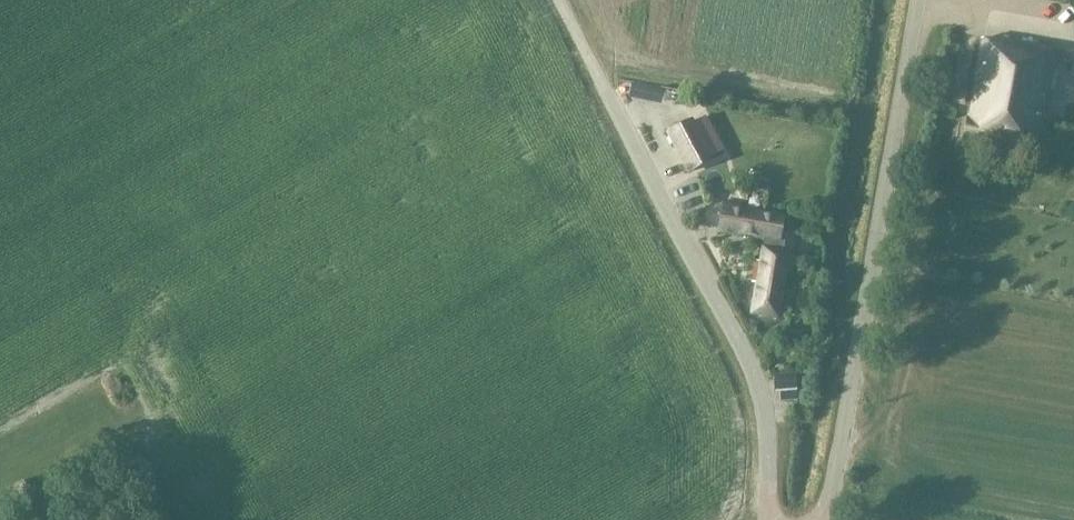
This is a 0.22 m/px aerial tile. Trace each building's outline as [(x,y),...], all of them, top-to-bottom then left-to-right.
[(980,39),(962,142),(1037,155),(1055,47),(998,38),(997,42),(980,39)] [(691,120),(667,133),(688,172),(712,160),(691,120)] [(778,241),(781,218),(722,208),(718,231),(764,238),(760,262),(753,261),(750,282),(756,283),(751,313),(776,317),(787,252),(782,251),(784,242),(778,241)] [(780,392),(796,391),(797,391),(796,375),(773,376),(773,378),(774,392),(778,392),(780,392)]
